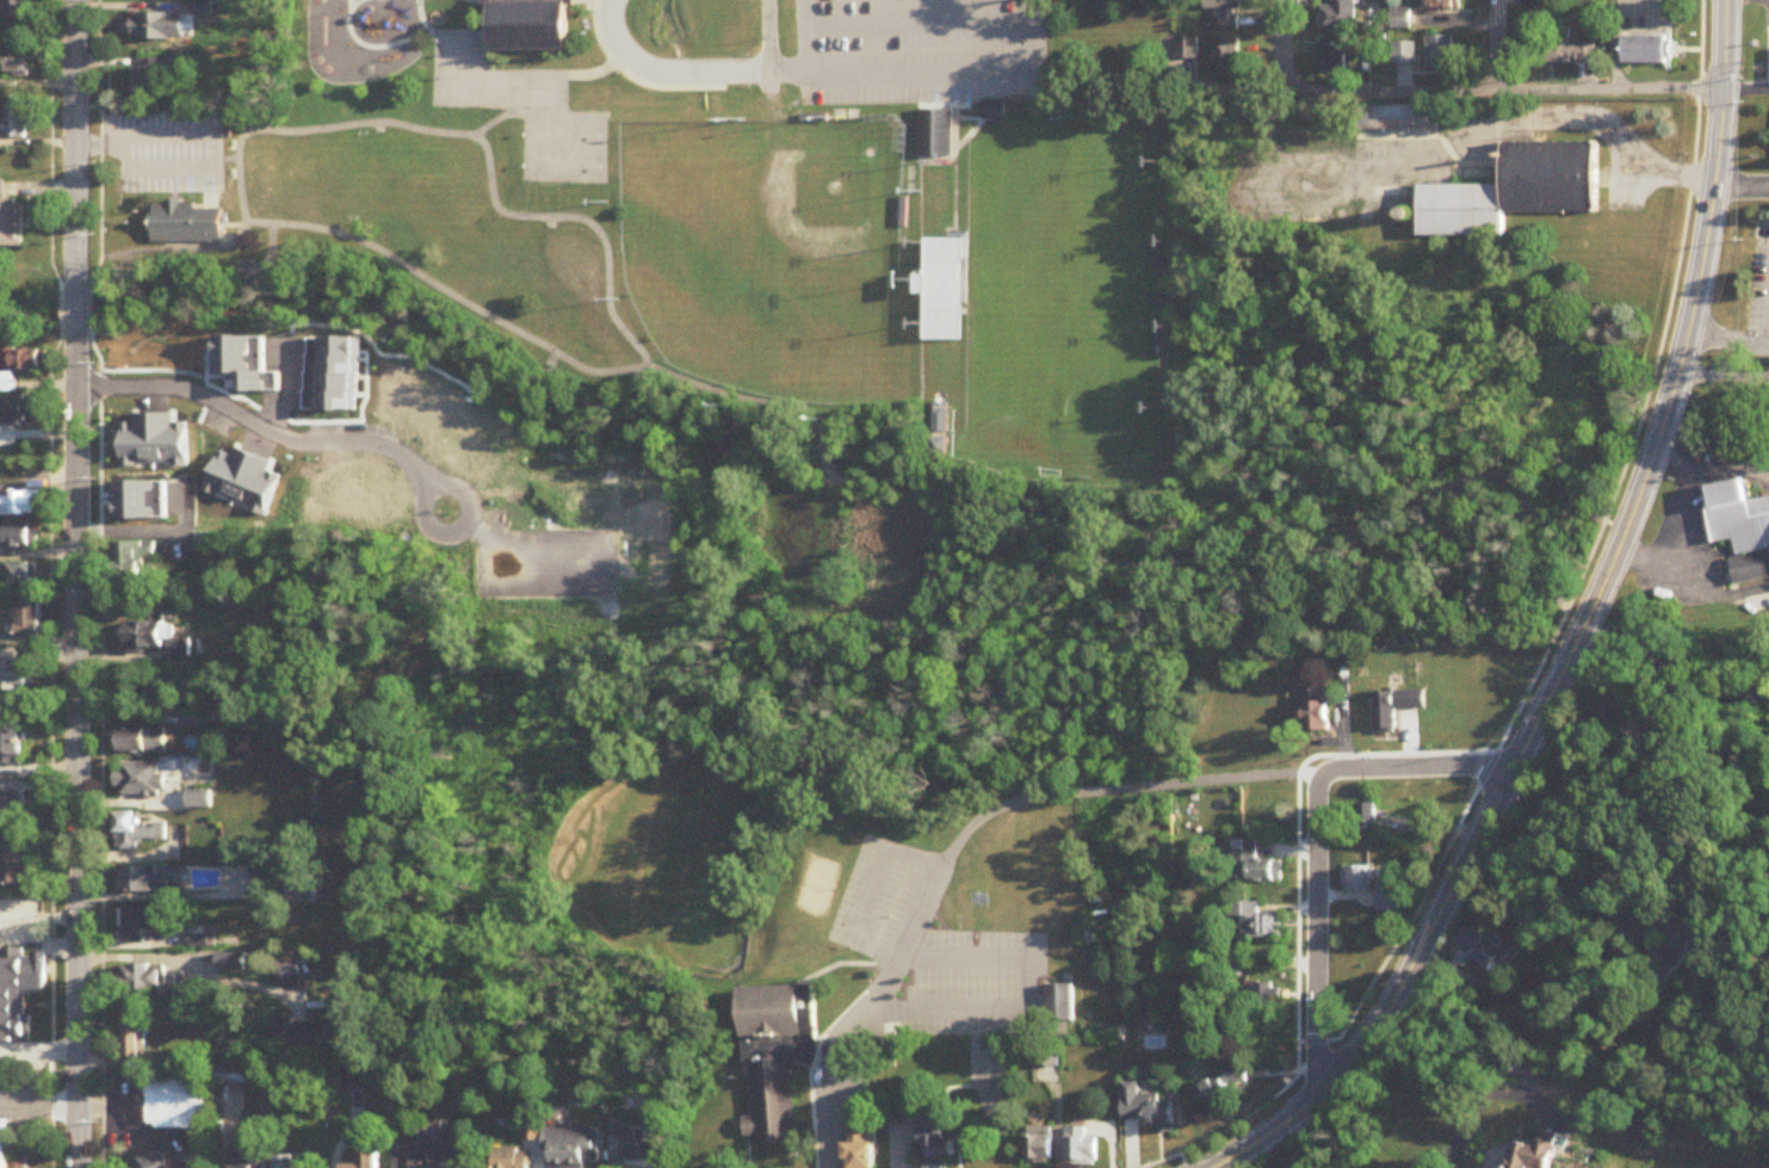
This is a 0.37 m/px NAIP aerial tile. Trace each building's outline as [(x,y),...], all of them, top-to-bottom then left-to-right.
[(24,35),(24,0),(7,0),(7,4),(0,4),(0,35),(24,35)] [(492,14),(492,51),(569,51),(569,6),(574,4),(574,0),(487,0),(492,14)] [(1115,9),(1115,0),(1090,0),(1090,9),(1115,9)] [(1206,10),(1221,10),(1221,30),(1241,30),(1241,0),(1206,0),(1206,10)] [(1356,0),(1326,0),(1326,30),(1356,30),(1356,0)] [(1430,13),(1460,13),(1460,0),(1430,0),(1430,13)] [(1391,30),(1411,30),(1411,10),(1391,10),(1391,30)] [(185,13),(131,13),(131,39),(185,39),(185,13)] [(1594,42),(1570,42),(1570,26),(1551,26),(1551,40),(1536,40),(1536,63),(1594,63),(1594,42)] [(1626,64),(1674,64),(1674,36),(1626,36),(1626,64)] [(1427,38),(1427,69),(1453,69),(1453,38),(1427,38)] [(1241,39),(1215,39),(1215,73),(1241,73),(1241,39)] [(1347,41),(1320,41),(1320,73),(1347,73),(1347,41)] [(1393,43),(1393,64),(1415,64),(1415,43),(1393,43)] [(29,51),(6,51),(6,77),(29,77),(29,51)] [(132,95),(165,95),(165,65),(132,65),(132,95)] [(1004,102),(981,102),(981,120),(1004,120),(1004,102)] [(29,106),(4,106),(4,139),(29,139),(29,106)] [(917,111),(917,157),(951,157),(951,111),(917,111)] [(1357,129),(1388,129),(1388,117),(1357,117),(1357,129)] [(1503,144),(1504,186),(1420,186),(1420,238),(1505,238),(1504,214),(1599,213),(1599,143),(1503,144)] [(22,247),(21,198),(5,198),(5,181),(0,181),(0,247),(22,247)] [(152,244),(222,245),(222,206),(152,205),(152,244)] [(960,342),(961,240),(929,240),(927,341),(960,342)] [(15,369),(44,370),(45,346),(0,346),(0,393),(15,393),(15,369)] [(182,528),(311,529),(311,450),(290,450),(290,412),(327,413),(327,382),(240,382),(240,373),(221,373),(221,362),(183,362),(183,402),(168,402),(167,434),(183,435),(182,528)] [(43,423),(41,396),(0,398),(0,425),(43,423)] [(932,454),(947,454),(947,405),(932,405),(932,454)] [(108,418),(108,447),(152,447),(152,418),(108,418)] [(1768,580),(1768,499),(1749,503),(1745,481),(1704,488),(1714,545),(1734,542),(1737,559),(1732,560),(1737,586),(1768,580)] [(113,527),(148,527),(148,489),(113,489),(113,527)] [(40,516),(40,494),(0,494),(0,516),(40,516)] [(37,549),(37,530),(2,530),(2,549),(37,549)] [(155,542),(119,542),(119,571),(142,571),(142,562),(155,562),(155,542)] [(36,586),(36,563),(0,563),(0,580),(9,580),(9,586),(36,586)] [(41,603),(15,603),(15,637),(41,637),(41,603)] [(169,658),(189,658),(189,648),(168,648),(168,623),(128,623),(128,650),(169,650),(169,658)] [(0,666),(0,691),(33,691),(33,666),(0,666)] [(1329,692),(1307,692),(1307,731),(1329,731),(1329,692)] [(1424,710),(1424,692),(1375,692),(1375,735),(1396,735),(1396,710),(1424,710)] [(21,725),(0,725),(0,765),(21,765),(21,725)] [(165,730),(117,730),(117,754),(165,754),(165,730)] [(163,763),(117,763),(117,796),(163,796),(163,763)] [(24,791),(0,791),(0,818),(24,818),(24,791)] [(210,792),(187,792),(187,809),(210,809),(210,792)] [(1359,832),(1378,832),(1378,804),(1359,804),(1359,832)] [(141,843),(165,842),(164,825),(138,825),(137,813),(115,813),(116,852),(141,851),(141,843)] [(1233,863),(1242,863),(1242,884),(1282,884),(1282,862),(1257,862),(1257,841),(1233,841),(1233,863)] [(243,849),(220,849),(220,868),(243,868),(243,849)] [(3,855),(3,887),(26,887),(26,855),(3,855)] [(1372,892),(1372,868),(1344,868),(1344,892),(1372,892)] [(168,869),(118,869),(118,894),(168,894),(168,869)] [(1378,912),(1399,912),(1399,890),(1378,890),(1378,912)] [(1259,903),(1229,903),(1229,918),(1242,918),(1242,939),(1282,939),(1282,915),(1259,915),(1259,903)] [(120,911),(120,937),(152,937),(152,911),(120,911)] [(1460,946),(1493,977),(1509,959),(1476,928),(1460,946)] [(27,1030),(27,989),(49,990),(49,950),(0,951),(0,1029),(27,1030)] [(279,955),(279,989),(298,989),(298,955),(279,955)] [(246,956),(218,956),(218,974),(246,974),(246,956)] [(160,966),(115,966),(115,991),(160,991),(160,966)] [(751,1070),(749,985),(809,984),(810,1032),(796,1065),(780,1052),(751,1070)] [(1075,986),(1048,986),(1048,1023),(1075,1023),(1075,986)] [(1248,986),(1248,1008),(1285,1008),(1285,986),(1248,986)] [(292,1019),(275,1019),(275,1054),(325,1054),(325,1026),(292,1026),(292,1019)] [(148,1021),(123,1021),(123,1057),(148,1057),(148,1021)] [(1057,1067),(1057,1050),(1038,1050),(1038,1067),(1057,1067)] [(751,1070),(780,1052),(796,1065),(798,1129),(779,1143),(751,1129),(751,1070)] [(1242,1065),(1194,1092),(1204,1109),(1251,1082),(1242,1065)] [(375,1069),(343,1069),(343,1090),(375,1090),(375,1069)] [(219,1070),(219,1085),(247,1085),(247,1070),(219,1070)] [(197,1131),(198,1081),(144,1081),(144,1130),(197,1131)] [(1122,1084),(1121,1122),(1146,1122),(1146,1132),(1174,1132),(1174,1105),(1158,1105),(1159,1096),(1140,1096),(1140,1084),(1122,1084)] [(875,1102),(848,1102),(848,1167),(875,1167),(875,1102)] [(906,1121),(919,1121),(920,1166),(951,1166),(951,1104),(906,1104),(906,1121)] [(12,1151),(12,1167),(0,1167),(0,1114),(11,1113),(12,1151)] [(450,1160),(469,1160),(469,1132),(446,1132),(446,1154),(434,1153),(435,1128),(415,1128),(415,1167),(450,1167),(450,1160)] [(1065,1167),(1095,1167),(1095,1139),(1084,1139),(1084,1128),(1065,1128),(1065,1167)] [(545,1141),(545,1155),(553,1155),(553,1167),(599,1167),(599,1130),(531,1131),(532,1141),(545,1141)] [(668,1154),(659,1154),(659,1143),(650,1143),(649,1132),(631,1133),(631,1136),(611,1138),(613,1164),(632,1163),(633,1167),(669,1167),(668,1154)] [(1025,1164),(1051,1164),(1051,1136),(1025,1136),(1025,1164)] [(1559,1148),(1521,1139),(1514,1167),(1555,1167),(1559,1148)] [(232,1167),(269,1167),(269,1156),(254,1156),(254,1148),(232,1148),(232,1167)] [(29,1150),(29,1167),(12,1167),(12,1151),(29,1150)] [(531,1151),(495,1151),(495,1167),(531,1167),(531,1151)] [(381,1154),(361,1154),(361,1166),(345,1166),(345,1167),(381,1167),(381,1154)] [(277,1157),(277,1167),(296,1167),(296,1157),(277,1157)] [(170,1159),(141,1159),(141,1167),(170,1167),(170,1159)]
